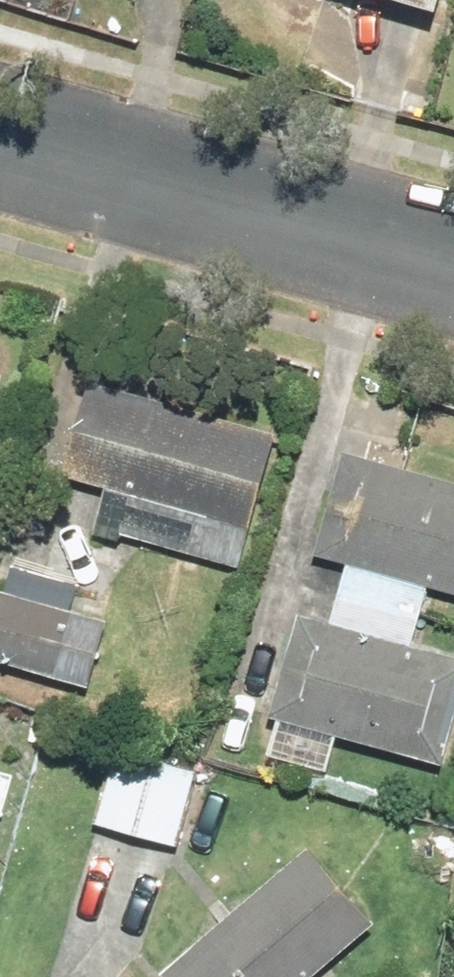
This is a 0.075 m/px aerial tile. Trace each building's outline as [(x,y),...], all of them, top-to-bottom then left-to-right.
[(445,11),(448,0),(410,0),(445,11)] [(15,366),(0,361),(0,415),(15,366)] [(91,379),(69,468),(111,479),(99,525),(249,562),(283,427),(91,379)] [(351,557),(336,613),(420,635),(435,580),(453,585),(453,480),(349,452),(323,549),(351,557)] [(100,671),(115,613),(0,583),(0,645),(100,671)] [(287,707),(276,746),(338,763),(349,724),(452,752),(453,746),(453,645),(420,635),(336,613),(301,603),(274,704),(287,707)] [(120,748),(101,817),(181,839),(200,769),(120,748)] [(316,837),(173,962),(186,976),(328,976),(391,923),(316,837)]
